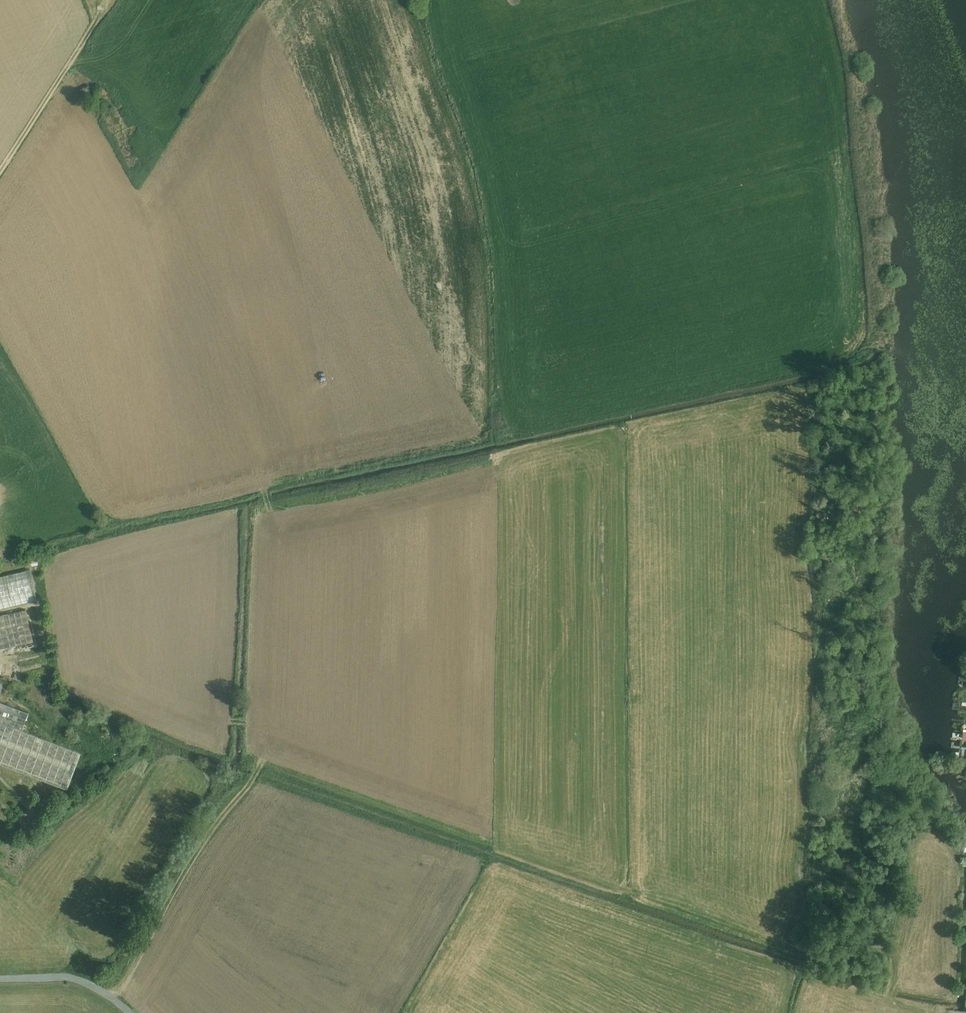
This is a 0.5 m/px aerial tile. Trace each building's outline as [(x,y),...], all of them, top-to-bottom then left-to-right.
[(0,576),(0,609),(38,600),(30,569),(0,576)] [(0,615),(0,628),(2,635),(0,635),(0,649),(34,641),(26,609),(0,615)] [(68,789),(81,753),(22,730),(29,712),(0,701),(0,763),(68,789)]
